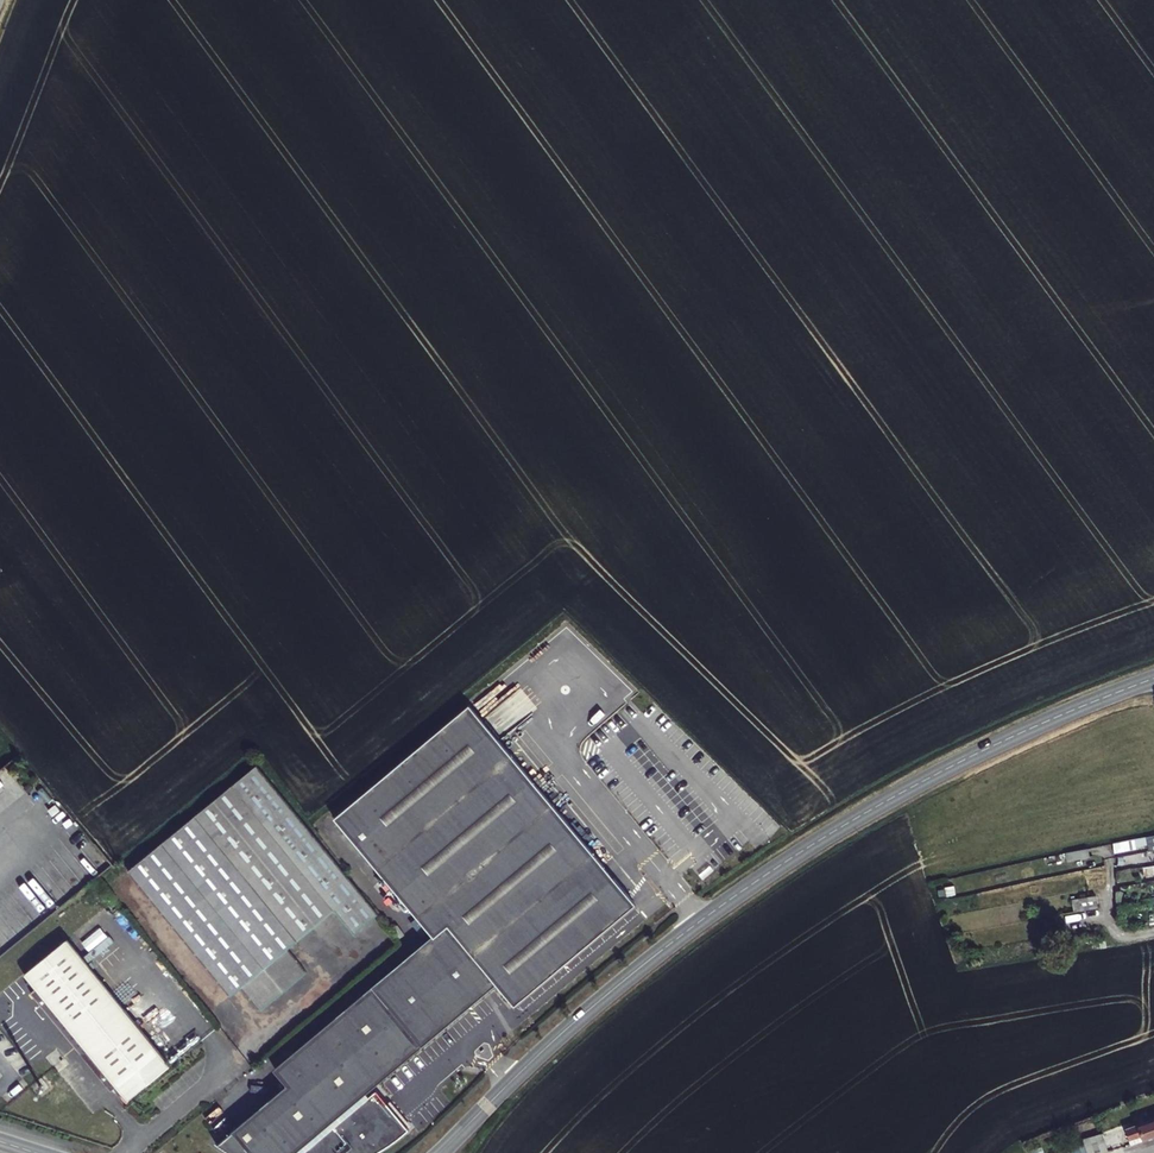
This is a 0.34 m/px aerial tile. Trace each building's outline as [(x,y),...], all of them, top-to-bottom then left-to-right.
[(376,989),(276,1070),(289,1087),(218,1145),(224,1151),(226,1152),(377,1152),(390,1145),(410,1131),(379,1093),(371,1099),(366,1093),(495,988),(514,1011),(640,908),(474,705),(336,818),(435,940),(376,989)] [(254,766),(125,873),(229,997),(240,988),(259,1012),(306,974),(286,950),(333,911),(352,934),(376,914),(254,766)] [(1113,836),(1113,849),(1153,848),(1153,835),(1113,836)] [(1071,899),(1073,911),(1097,907),(1094,894),(1071,899)] [(71,938),(19,979),(109,1092),(117,1085),(128,1099),(172,1064),(71,938)] [(1122,1149),(1153,1137),(1153,1122),(1117,1135),(1122,1149)] [(1073,1144),(1075,1150),(1096,1143),(1094,1137),(1073,1144)] [(1076,1152),(1097,1145),(1096,1143),(1075,1150),(1076,1152)]
